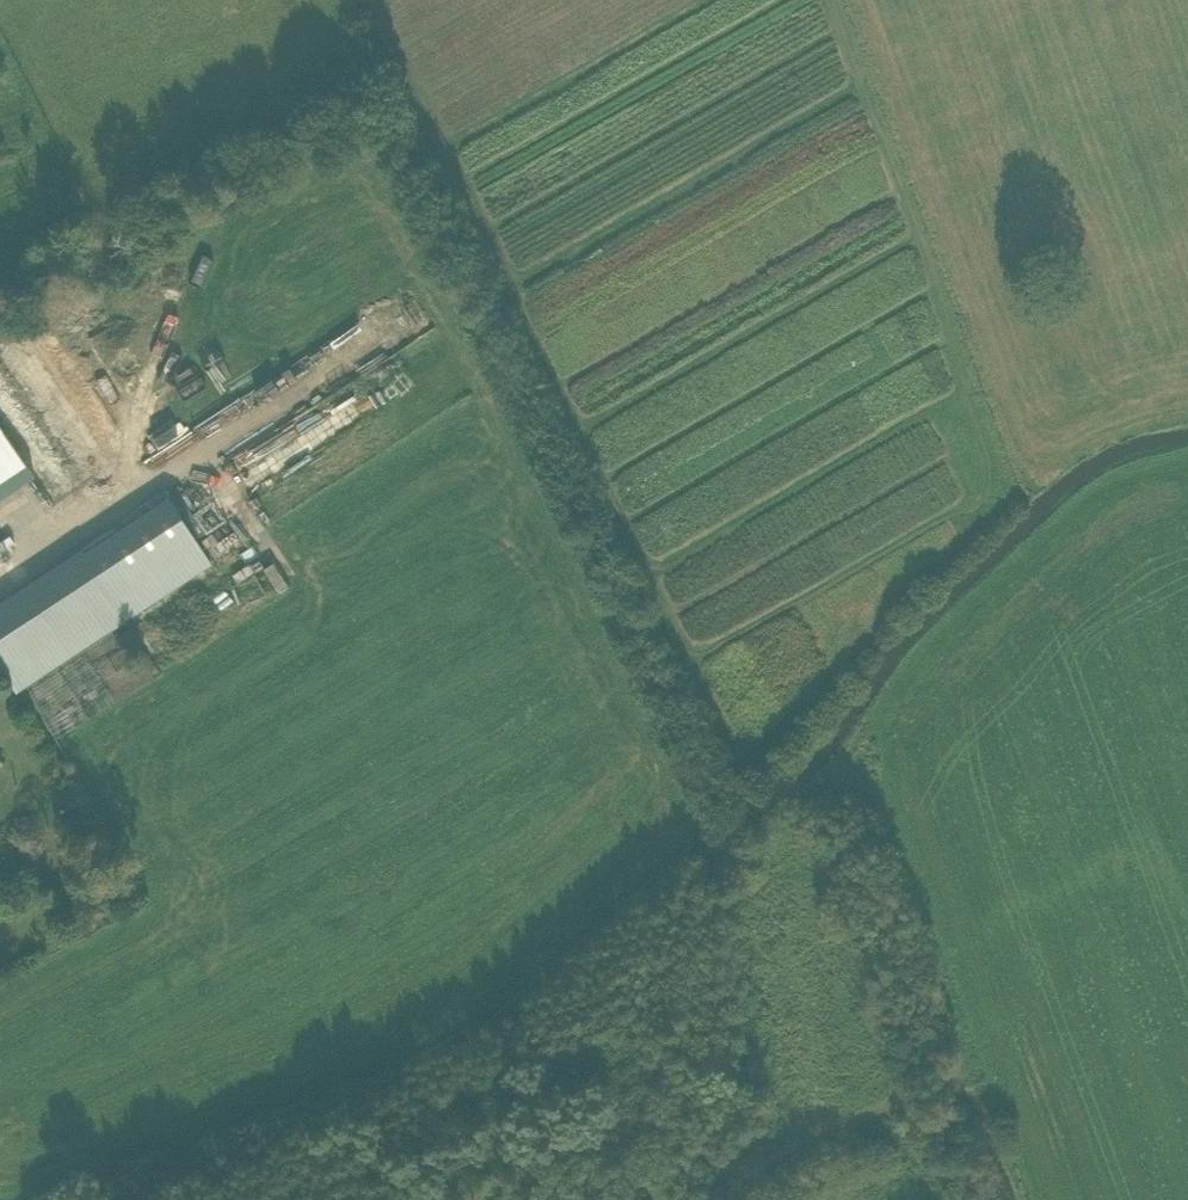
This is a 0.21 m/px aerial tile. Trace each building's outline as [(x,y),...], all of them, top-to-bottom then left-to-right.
[(86,459),(37,394),(18,408),(72,481),(101,459),(96,452),(86,459)] [(35,478),(0,423),(0,501),(35,478)] [(169,491),(66,559),(113,632),(217,564),(169,491)] [(153,628),(174,659),(209,635),(188,604),(153,628)]
